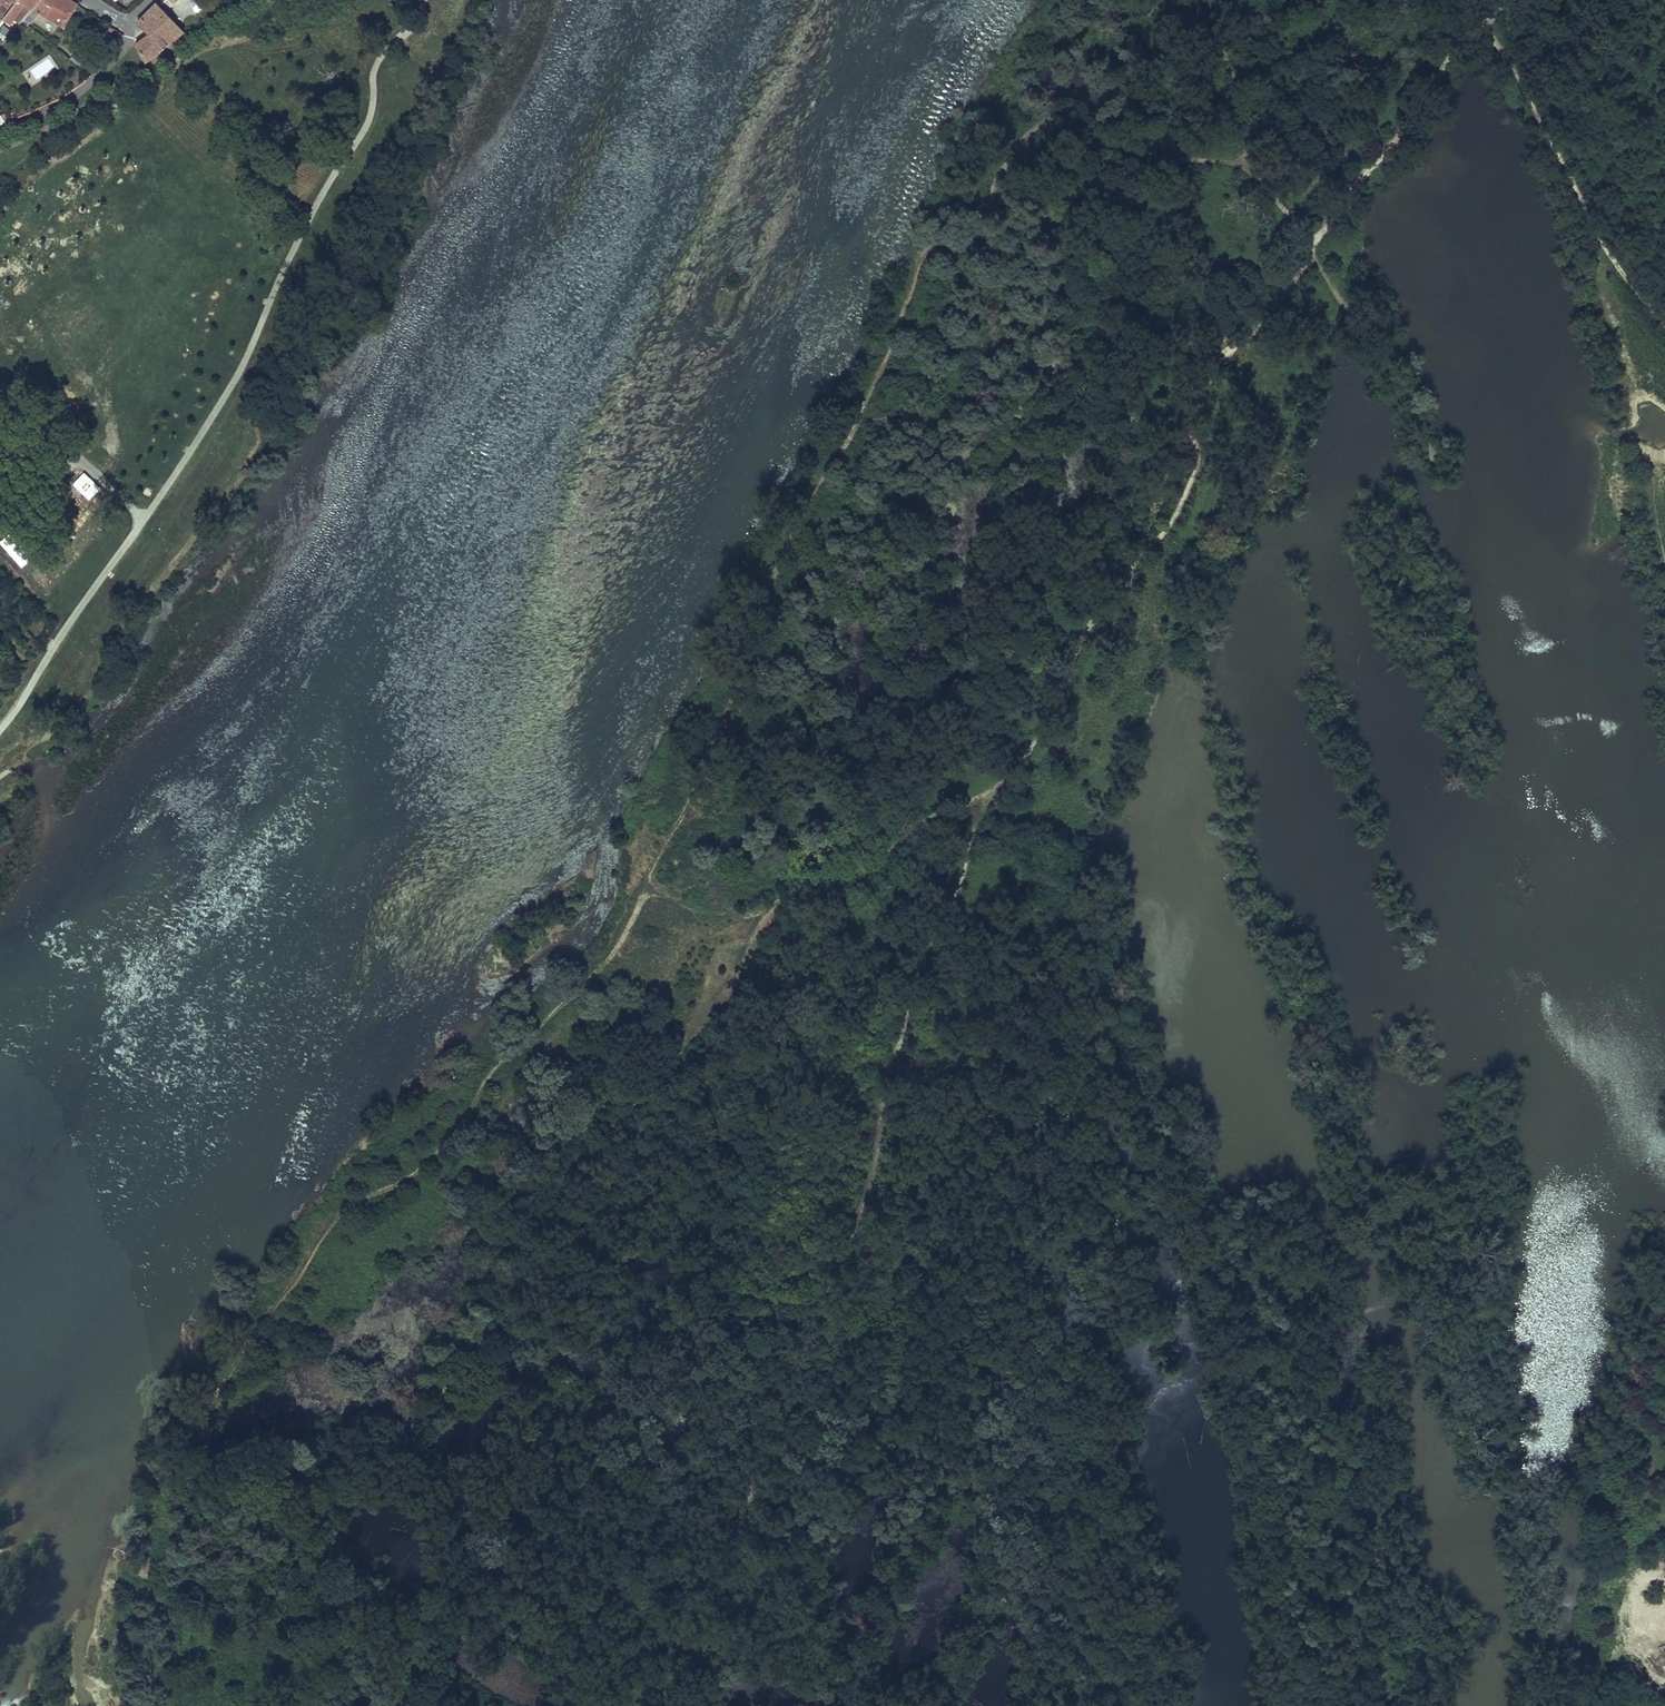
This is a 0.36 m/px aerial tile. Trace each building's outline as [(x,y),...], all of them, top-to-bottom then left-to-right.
[(1,17),(14,0),(0,0),(0,17),(1,17)] [(17,2),(3,20),(10,24),(25,3),(33,8),(24,19),(30,23),(40,12),(63,26),(77,4),(70,0),(15,0),(17,2)] [(183,38),(186,35),(156,3),(137,21),(147,34),(135,43),(145,61),(161,49),(177,35),(183,38)] [(49,56),(29,68),(37,81),(57,69),(49,56)] [(0,115),(0,125),(10,121),(4,113),(0,115)]
